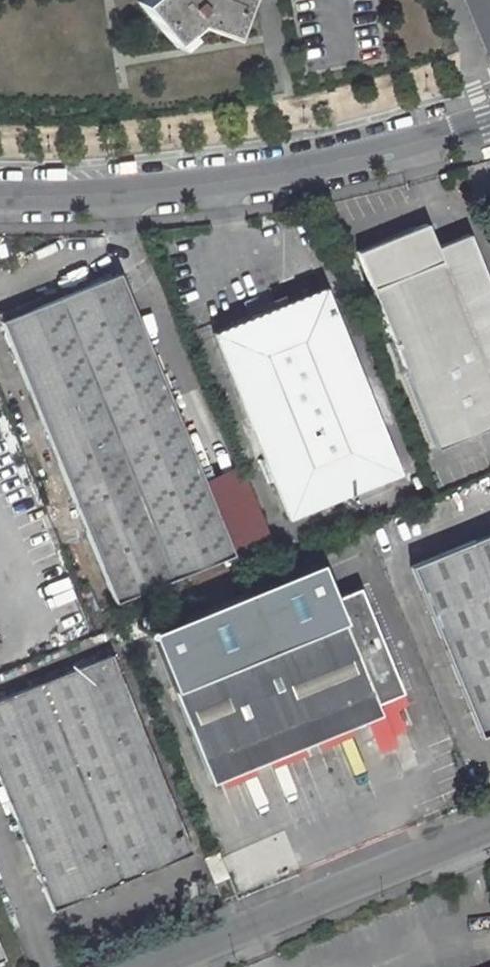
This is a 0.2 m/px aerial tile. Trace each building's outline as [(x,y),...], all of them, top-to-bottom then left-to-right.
[(138,5),(177,49),(189,38),(185,33),(196,24),(229,37),(243,0),(144,0),(138,5)] [(358,257),(439,454),(489,433),(489,282),(471,236),(439,250),(430,228),(358,257)] [(124,274),(4,324),(118,607),(240,555),(124,274)] [(323,291),(212,335),(287,520),(397,476),(323,291)] [(405,565),(476,739),(489,733),(489,532),(405,565)] [(333,603),(343,628),(173,698),(201,768),(371,698),(395,688),(357,593),(333,603)] [(173,698),(343,628),(333,603),(163,674),(173,698)] [(107,656),(0,700),(0,798),(47,913),(189,855),(107,656)] [(400,700),(395,688),(371,698),(376,710),(400,700)] [(210,790),(380,720),(376,710),(371,698),(201,768),(210,790)] [(216,854),(201,859),(211,884),(226,878),(216,854)]
